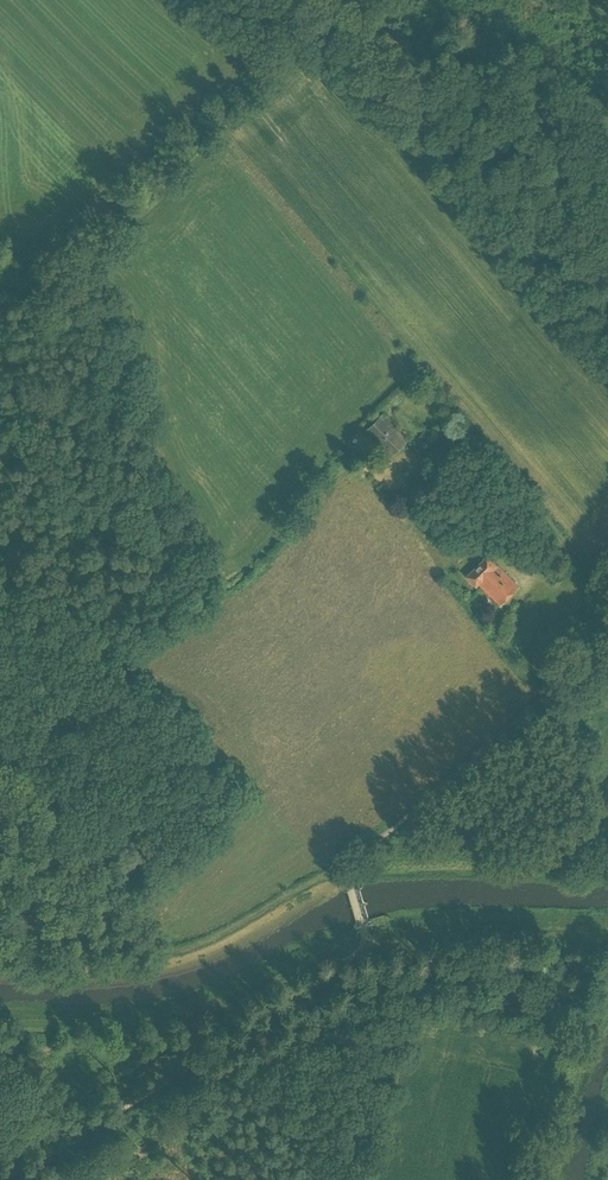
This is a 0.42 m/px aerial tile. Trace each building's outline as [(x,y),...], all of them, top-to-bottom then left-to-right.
[(391,456),(408,440),(383,414),(367,430),(391,456)] [(458,450),(450,441),(443,448),(440,444),(434,450),(445,462),(458,450)] [(477,586),(479,584),(498,565),(488,555),(467,576),(477,586)] [(498,565),(479,584),(501,605),(519,587),(498,565)]
